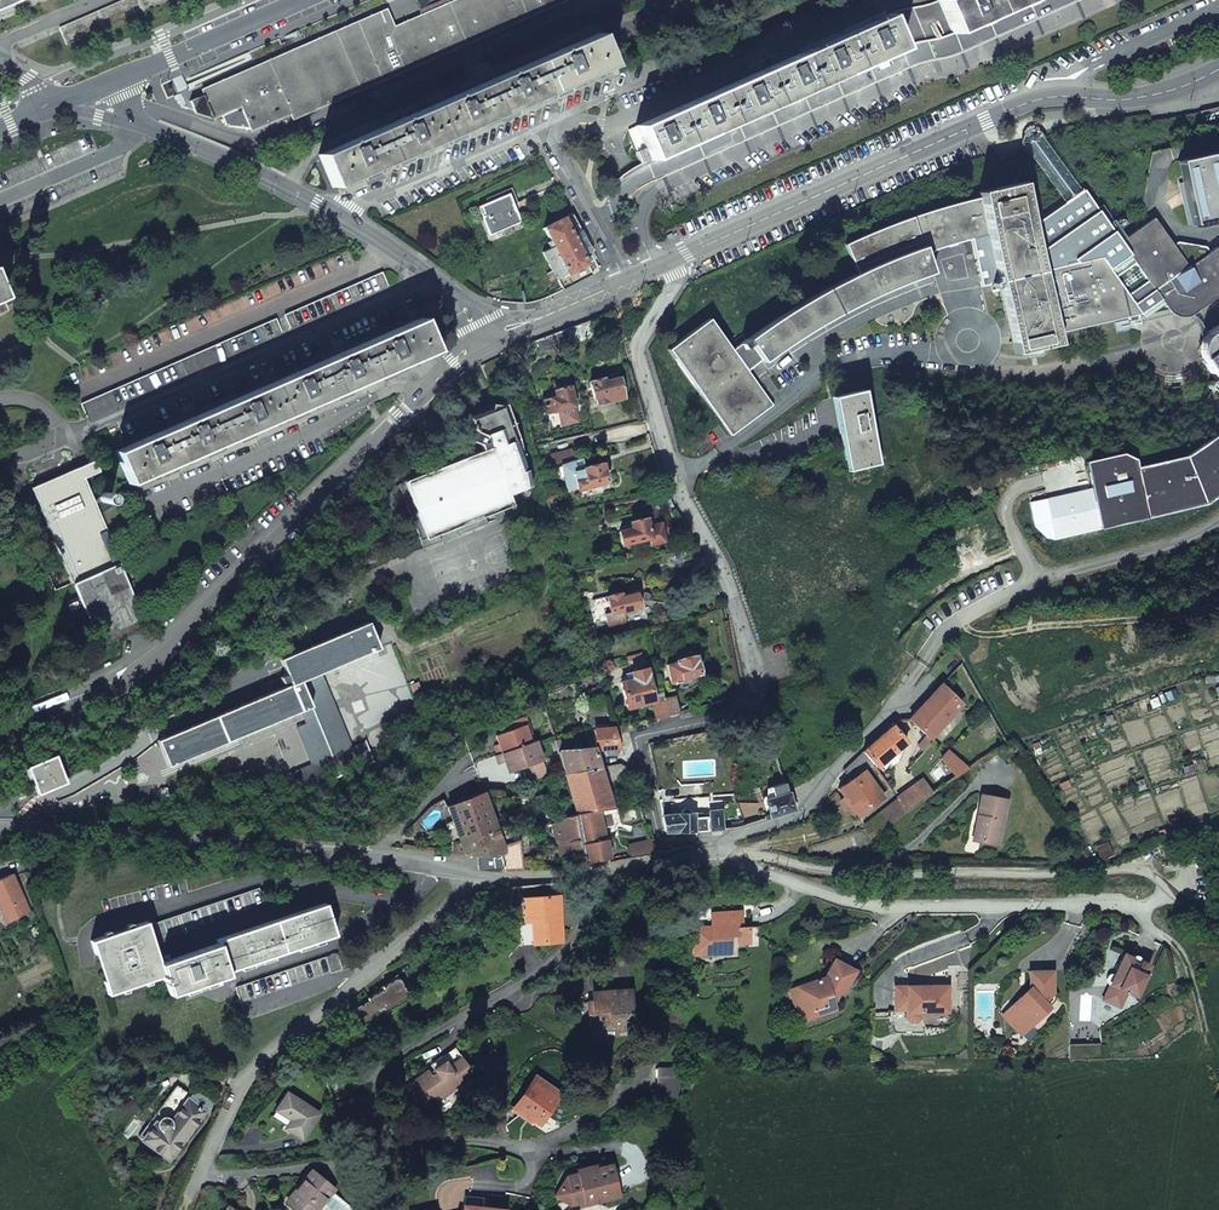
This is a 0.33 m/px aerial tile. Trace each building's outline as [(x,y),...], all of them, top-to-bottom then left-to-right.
[(0,7),(0,19),(44,0),(16,0),(0,7)] [(59,30),(66,46),(171,0),(127,0),(59,30)] [(441,2),(421,10),(392,22),(386,6),(284,49),(198,86),(198,92),(207,112),(213,118),(218,123),(226,126),(246,129),(251,131),(290,114),(292,119),(487,35),(566,0),(446,0),(441,2)] [(953,35),(1031,0),(939,0),(938,1),(953,35)] [(645,148),(650,160),(900,49),(886,16),(636,126),(645,148)] [(317,155),(332,188),(366,173),(368,178),(379,173),(377,169),(400,159),(402,163),(412,158),(411,154),(452,136),(454,140),(465,135),(463,131),(505,113),(507,117),(518,112),(516,108),(557,90),(559,94),(570,90),(568,85),(610,67),(595,34),(317,155)] [(1177,161),(1192,224),(1218,218),(1218,151),(1177,161)] [(1021,183),(1024,196),(1030,194),(1029,190),(1032,189),(1031,181),(1021,183)] [(1021,183),(977,193),(978,198),(987,235),(997,280),(999,287),(1015,354),(1030,350),(1031,354),(1043,352),(1042,347),(1058,344),(1056,333),(1041,270),(1041,269),(1031,226),(1024,196),(1021,183)] [(1071,196),(1031,226),(1041,269),(1041,270),(1099,257),(1138,314),(1141,312),(1141,313),(1149,308),(1148,307),(1151,305),(1152,306),(1159,301),(1159,300),(1160,299),(1127,251),(1120,241),(1121,240),(1084,188),(1079,191),(1071,196)] [(911,217),(845,244),(858,273),(924,247),(926,252),(927,252),(987,235),(978,198),(911,217)] [(486,227),(498,255),(529,242),(517,214),(486,227)] [(542,253),(556,281),(587,265),(583,256),(593,251),(572,214),(563,219),(563,218),(543,228),(550,241),(547,243),(550,249),(542,253)] [(1121,227),(1128,222),(1123,216),(1117,220),(1121,227)] [(1160,299),(1163,303),(1167,309),(1173,314),(1177,315),(1182,316),(1188,315),(1194,313),(1218,295),(1218,251),(1216,247),(1210,252),(1206,247),(1178,241),(1173,245),(1153,217),(1121,240),(1120,241),(1127,251),(1160,299)] [(770,322),(746,340),(761,360),(763,362),(804,334),(848,309),(889,291),(933,273),(926,252),(924,247),(858,273),(828,287),(799,305),(770,322)] [(1138,314),(1099,257),(1041,270),(1056,333),(1058,332),(1056,324),(1089,317),(1090,325),(1127,316),(1137,314),(1138,314)] [(382,274),(284,317),(289,329),(388,286),(382,274)] [(989,281),(991,289),(999,287),(997,280),(989,281)] [(0,298),(0,314),(8,310),(3,297),(0,298)] [(1117,333),(1129,330),(1131,330),(1129,324),(1139,322),(1137,314),(1127,316),(1127,319),(1114,322),(1117,333)] [(1089,317),(1056,324),(1058,332),(1090,325),(1089,317)] [(421,318),(114,451),(128,484),(162,470),(164,474),(175,469),(173,465),(207,450),(209,455),(220,450),(218,446),(241,436),(242,440),(253,435),(252,431),(293,413),(295,417),(306,412),(304,408),(338,393),(340,397),(351,393),(349,388),(382,374),(384,378),(395,373),(393,369),(435,351),(421,318)] [(708,319),(667,350),(732,434),(772,404),(747,370),(728,345),(708,319)] [(81,406),(86,418),(281,332),(276,320),(81,406)] [(589,321),(532,342),(538,358),(595,336),(589,321)] [(1211,330),(1211,329),(1205,334),(1201,339),(1200,342),(1199,348),(1199,352),(1199,355),(1200,358),(1204,364),(1205,364),(1218,385),(1218,324),(1211,330)] [(728,345),(747,370),(750,367),(751,368),(758,363),(757,362),(761,360),(746,340),(742,335),(728,345)] [(597,405),(623,398),(621,391),(618,379),(603,382),(602,379),(589,382),(593,398),(595,398),(597,405)] [(554,391),(553,391),(555,398),(543,401),(546,414),(558,410),(562,426),(577,422),(572,402),(568,387),(566,380),(552,384),(554,391)] [(1209,384),(1209,385),(1209,386),(1209,388),(1210,389),(1212,390),(1214,390),(1215,390),(1217,388),(1218,387),(1218,384),(1216,382),(1215,381),(1212,381),(1211,382),(1209,384)] [(862,390),(831,397),(849,471),(879,464),(862,390)] [(403,482),(398,484),(401,493),(422,548),(438,542),(435,536),(454,529),(457,535),(486,524),(484,517),(512,506),(508,495),(531,486),(519,439),(505,403),(468,418),(470,424),(468,429),(462,431),(464,439),(478,445),(480,451),(403,481),(403,482)] [(1121,456),(1084,464),(1090,491),(1030,505),(1036,530),(1047,541),(1052,542),(1054,541),(1055,543),(1206,507),(1218,497),(1218,434),(1184,458),(1135,469),(1133,461),(1121,456)] [(562,466),(574,463),(574,462),(570,449),(550,455),(556,468),(562,467),(562,466)] [(574,463),(576,472),(583,471),(583,469),(584,469),(581,460),(574,462),(574,463)] [(578,489),(606,482),(601,464),(584,469),(583,469),(583,471),(576,472),(574,463),(562,466),(562,467),(564,476),(567,487),(571,490),(578,488),(578,489)] [(556,468),(558,477),(564,476),(562,467),(556,468)] [(143,620),(77,468),(32,488),(97,640),(143,620)] [(101,502),(103,503),(104,503),(107,503),(109,502),(109,501),(110,500),(110,497),(110,495),(109,494),(107,493),(105,492),(103,492),(101,493),(99,495),(99,498),(100,500),(101,502)] [(654,512),(673,507),(671,502),(666,492),(648,496),(654,512)] [(647,529),(645,519),(629,523),(631,529),(619,533),(622,545),(649,538),(650,545),(664,542),(660,526),(647,529)] [(619,594),(606,597),(610,613),(622,610),(623,613),(633,611),(632,608),(638,606),(635,594),(620,597),(619,594)] [(165,737),(156,740),(167,766),(301,710),(311,706),(300,681),(320,673),(378,649),(367,623),(323,641),(279,659),(288,681),(289,685),(214,716),(212,711),(163,732),(165,737)] [(676,663),(666,665),(671,683),(699,675),(694,656),(675,661),(676,663)] [(632,679),(620,683),(627,709),(654,702),(652,696),(645,669),(630,673),(632,679)] [(352,749),(320,673),(300,681),(311,706),(340,777),(374,763),(366,743),(352,749)] [(941,685),(910,719),(931,739),(962,704),(941,685)] [(600,688),(588,691),(591,701),(603,697),(600,688)] [(654,702),(658,718),(667,716),(663,700),(662,693),(652,696),(654,702)] [(678,713),(674,697),(663,700),(667,716),(678,713)] [(296,728),(312,765),(274,781),(275,785),(283,801),(340,777),(311,706),(301,710),(306,723),(296,728)] [(899,721),(863,751),(873,763),(877,767),(907,742),(902,736),(905,733),(899,721)] [(527,725),(496,735),(499,744),(494,746),(497,755),(533,742),(527,725)] [(613,729),(594,730),(595,750),(605,750),(618,749),(619,749),(613,729)] [(497,755),(495,756),(498,764),(505,762),(508,773),(524,768),(542,762),(535,742),(533,742),(497,755)] [(593,749),(558,753),(564,774),(598,767),(593,749)] [(940,760),(956,779),(970,769),(948,750),(940,760)] [(863,751),(844,770),(852,780),(864,770),(873,763),(863,751)] [(54,755),(26,767),(34,787),(37,795),(65,783),(64,780),(54,755)] [(542,762),(524,768),(526,774),(544,768),(542,762)] [(892,789),(877,767),(873,763),(864,770),(883,795),(892,789)] [(604,784),(630,777),(627,768),(619,764),(599,768),(604,784)] [(604,784),(599,768),(598,767),(564,774),(580,813),(612,808),(604,784)] [(840,788),(859,815),(884,797),(883,795),(864,770),(852,780),(840,788)] [(922,780),(898,798),(908,812),(933,795),(922,780)] [(505,854),(482,791),(445,806),(460,840),(466,856),(491,858),(505,854)] [(788,794),(765,801),(771,817),(793,810),(788,794)] [(1001,847),(1010,800),(982,795),(978,816),(982,817),(977,842),(1001,847)] [(874,835),(908,812),(898,798),(866,824),(874,835)] [(580,813),(583,857),(576,858),(575,858),(578,867),(587,865),(586,863),(609,859),(605,840),(602,831),(615,830),(619,822),(615,808),(612,808),(580,813)] [(709,812),(705,816),(704,816),(704,814),(701,813),(691,814),(691,812),(689,810),(687,809),(685,809),(683,809),(682,810),(681,812),(680,814),(680,815),(663,817),(665,832),(696,832),(722,829),(720,811),(709,812)] [(555,841),(556,848),(559,848),(560,857),(576,856),(576,858),(583,857),(580,813),(556,821),(558,841),(555,841)] [(466,856),(460,840),(454,843),(453,850),(457,850),(457,855),(466,856)] [(631,859),(671,852),(670,845),(655,843),(654,844),(629,846),(631,859)] [(533,871),(531,859),(503,864),(505,872),(533,871)] [(0,879),(0,904),(2,904),(11,922),(29,913),(11,874),(0,879)] [(259,889),(148,926),(151,935),(152,942),(264,904),(259,889)] [(531,914),(533,945),(559,943),(562,939),(558,896),(522,899),(523,914),(531,914)] [(0,904),(0,910),(7,924),(11,922),(2,904),(0,904)] [(324,904),(216,940),(218,944),(227,971),(335,935),(324,904)] [(717,913),(710,921),(711,927),(711,930),(696,931),(697,952),(706,952),(706,946),(715,945),(716,954),(732,953),(731,936),(737,936),(738,944),(749,943),(749,947),(759,947),(758,927),(737,928),(737,921),(741,921),(740,912),(717,913)] [(109,934),(90,941),(95,954),(97,953),(107,981),(104,982),(109,995),(128,988),(127,986),(144,980),(145,983),(164,976),(160,964),(157,965),(147,936),(151,935),(148,926),(146,922),(126,929),(128,932),(111,937),(109,934)] [(706,946),(706,952),(697,952),(696,931),(711,930),(711,927),(692,928),(694,956),(716,954),(715,945),(706,946)] [(218,944),(160,964),(164,976),(170,995),(229,975),(227,971),(218,944)] [(336,954),(326,957),(332,973),(342,970),(336,954)] [(1148,966),(1123,955),(1113,975),(1109,985),(1102,1000),(1119,1008),(1126,992),(1135,996),(1148,966)] [(326,957),(235,988),(241,1004),(332,973),(326,957)] [(824,977),(810,982),(812,988),(796,993),(793,1002),(798,1018),(815,1012),(817,1016),(836,1010),(831,996),(844,991),(855,971),(833,960),(824,977)] [(1029,1028),(1050,1008),(1044,1002),(1053,994),(1052,971),(1029,972),(1029,988),(1031,990),(1023,997),(1019,998),(1013,1004),(1017,1008),(1008,1017),(1008,1022),(1017,1032),(1025,1024),(1029,1028)] [(1109,985),(1113,975),(1110,975),(1106,976),(1105,979),(1106,983),(1109,985)] [(353,1011),(361,1025),(409,998),(398,979),(382,988),(384,991),(368,1000),(369,1002),(353,1011)] [(796,993),(812,988),(810,982),(789,990),(793,1002),(796,993)] [(919,986),(906,986),(906,991),(894,991),(894,1011),(906,1011),(906,1019),(911,1023),(916,1023),(920,1019),(920,1013),(937,1013),(937,1008),(947,1007),(947,986),(934,986),(934,991),(919,991),(919,986)] [(632,1029),(629,990),(606,992),(606,997),(592,998),(592,1002),(586,1003),(587,1019),(589,1019),(593,1019),(594,1033),(598,1036),(603,1036),(616,1035),(616,1030),(632,1029)] [(1013,1004),(1001,1016),(1003,1018),(1008,1022),(1008,1017),(1017,1008),(1013,1004)] [(815,1012),(798,1018),(799,1022),(817,1016),(815,1012)] [(589,1019),(591,1041),(603,1040),(603,1036),(598,1036),(594,1033),(593,1019),(589,1019)] [(661,1034),(680,1034),(680,1020),(661,1020),(661,1034)] [(1025,1024),(1017,1032),(1021,1036),(1029,1028),(1025,1024)] [(444,1095),(473,1074),(461,1058),(454,1048),(430,1065),(436,1073),(432,1076),(427,1070),(403,1088),(420,1111),(444,1094),(444,1095)] [(678,1068),(657,1068),(657,1098),(678,1097),(678,1068)] [(536,1079),(557,1093),(561,1087),(541,1073),(536,1079)] [(534,1078),(514,1108),(539,1124),(559,1095),(557,1093),(536,1079),(534,1078)] [(205,1112),(174,1089),(138,1138),(169,1161),(205,1112)] [(286,1093),(274,1110),(290,1120),(284,1128),(302,1140),(319,1114),(286,1093)] [(600,1164),(576,1170),(576,1174),(602,1168),(600,1164)] [(574,1208),(620,1197),(612,1165),(602,1168),(576,1174),(566,1177),(559,1188),(562,1201),(574,1208)] [(286,1201),(298,1209),(316,1209),(333,1190),(310,1171),(286,1201)] [(482,1209),(483,1199),(463,1197),(462,1209),(491,1209),(482,1209)]
